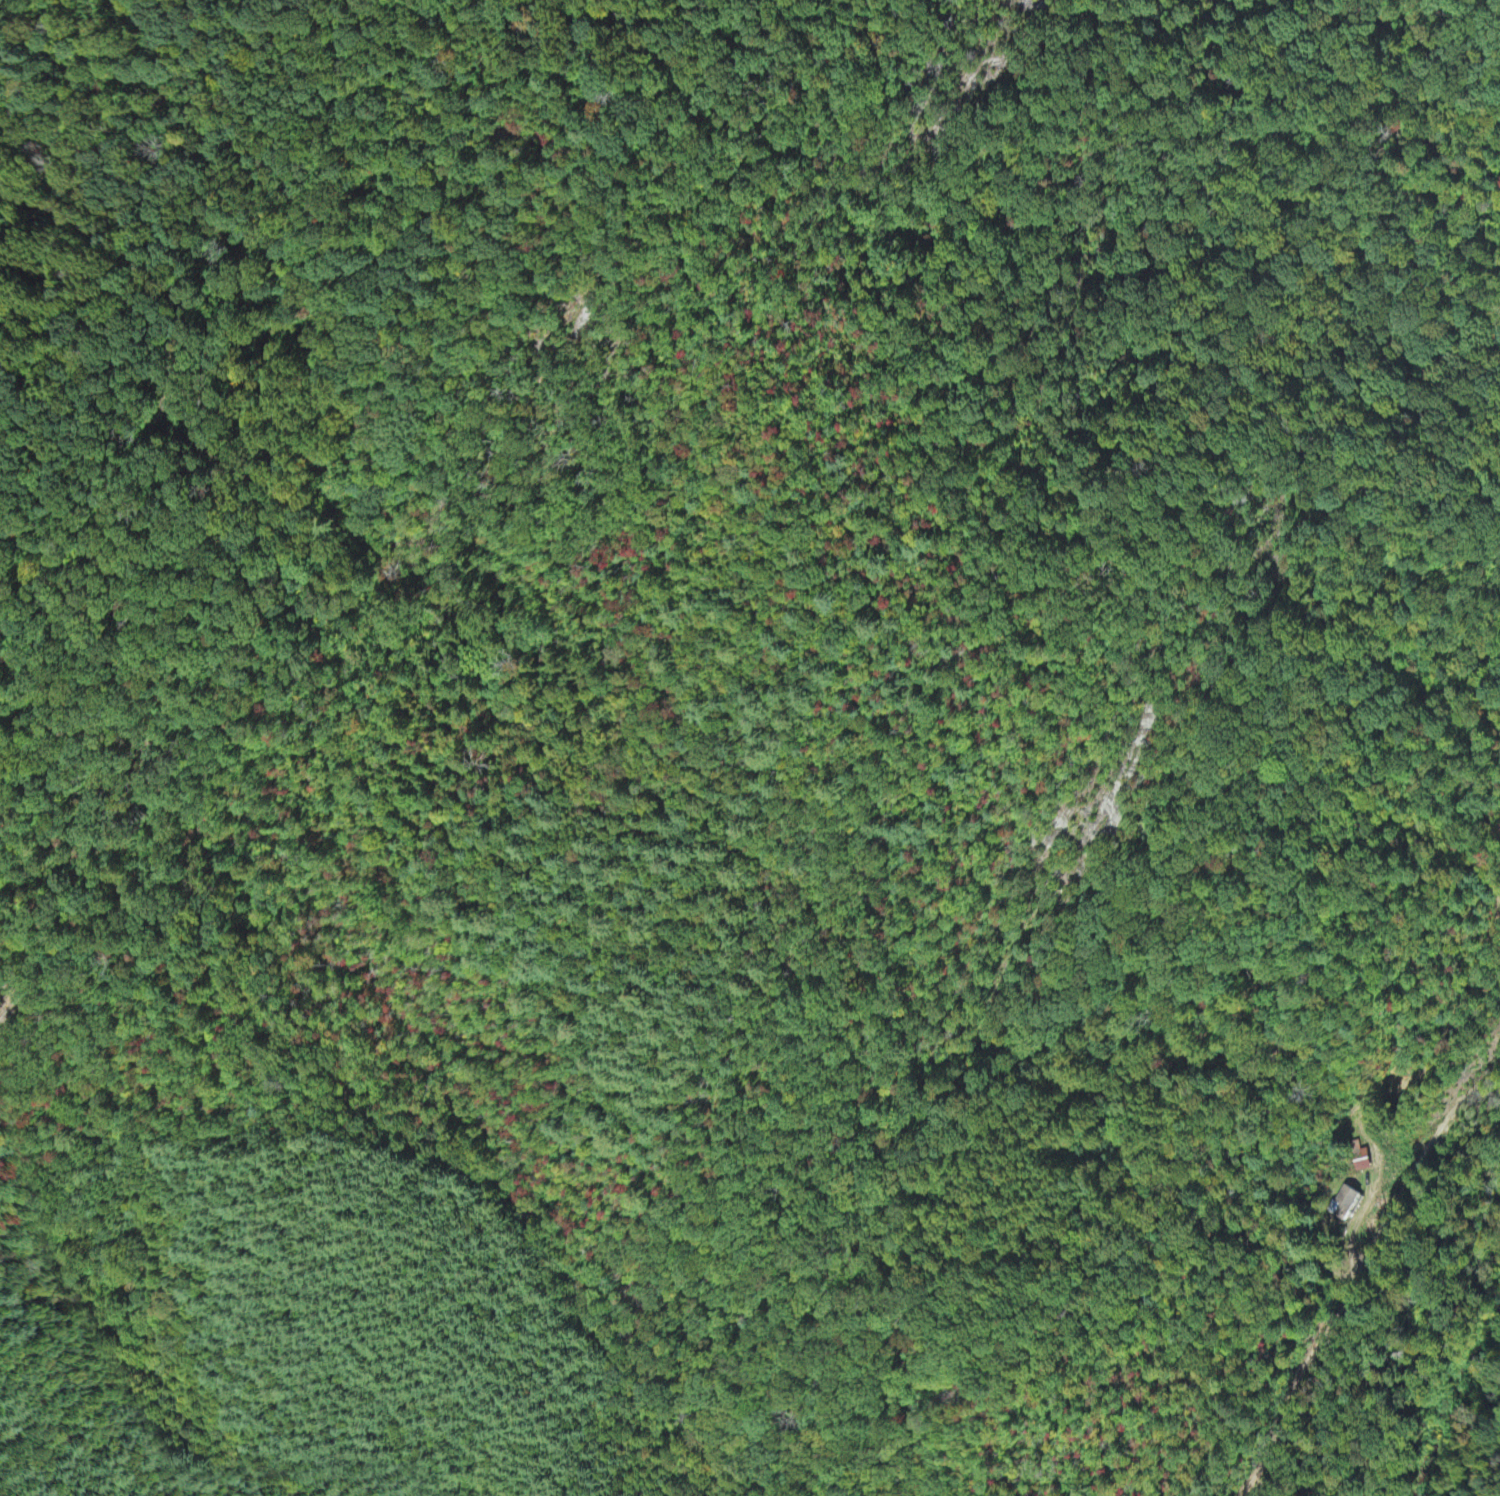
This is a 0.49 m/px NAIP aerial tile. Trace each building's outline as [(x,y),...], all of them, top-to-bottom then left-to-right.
[(1363,1198),(1347,1187),(1334,1204),(1350,1216),(1363,1198)]
